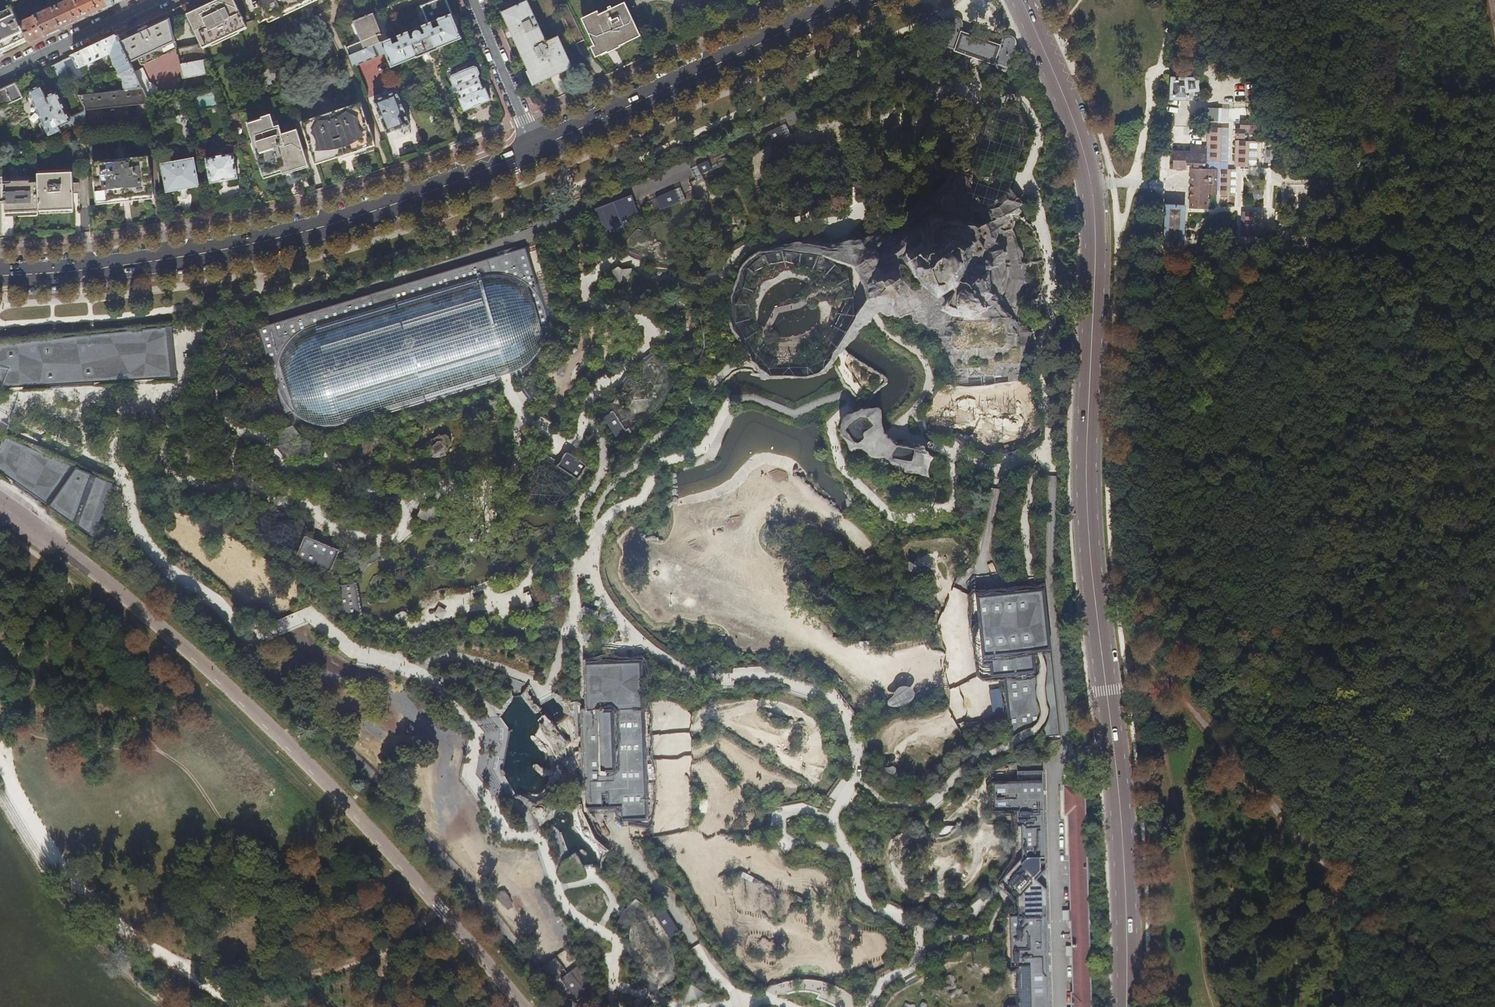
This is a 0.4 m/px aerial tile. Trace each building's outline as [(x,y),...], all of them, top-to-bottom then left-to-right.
[(115,4),(113,0),(66,0),(35,14),(46,36),(77,22),(115,4)] [(201,45),(203,48),(204,48),(203,46),(245,26),(246,28),(247,28),(243,20),(244,20),(242,16),(242,17),(234,0),(224,0),(189,16),(188,14),(187,14),(201,45)] [(261,23),(311,0),(253,0),(261,23)] [(422,6),(429,24),(432,22),(439,20),(452,14),(447,3),(446,0),(437,0),(422,6)] [(544,40),(527,1),(503,11),(507,19),(505,20),(512,35),(517,46),(518,45),(536,83),(572,67),(558,36),(547,41),(546,39),(544,40)] [(609,8),(583,21),(597,51),(639,32),(625,1),(612,7),(611,5),(608,6),(609,8)] [(27,38),(19,22),(11,5),(9,6),(10,9),(0,13),(0,50),(3,49),(27,38)] [(39,40),(46,36),(35,14),(34,13),(29,15),(30,17),(19,22),(27,38),(30,44),(39,40)] [(377,45),(381,43),(378,36),(382,34),(374,14),(353,22),(361,41),(346,47),(350,56),(374,46),(377,45)] [(460,33),(452,14),(439,20),(441,26),(434,29),(432,22),(429,24),(420,27),(421,30),(424,29),(426,34),(422,35),(420,32),(419,30),(417,30),(415,31),(414,32),(414,33),(414,35),(415,38),(412,39),(409,32),(398,36),(400,42),(394,44),(392,39),(382,43),(383,46),(392,68),(415,58),(416,58),(439,49),(438,48),(462,39),(460,33)] [(141,32),(120,41),(130,63),(175,42),(170,18),(148,29),(147,28),(148,27),(143,29),(139,31),(141,31),(141,32)] [(943,28),(938,41),(958,48),(963,33),(959,31),(960,30),(962,26),(962,23),(961,21),(959,19),(957,18),(954,18),(951,19),(950,20),(948,25),(945,24),(943,28)] [(963,33),(958,48),(966,51),(974,54),(987,59),(990,60),(996,45),(980,39),(963,33)] [(123,78),(129,90),(143,89),(135,73),(130,63),(120,41),(118,36),(87,50),(63,61),(70,76),(74,83),(84,78),(79,68),(104,57),(112,54),(120,72),(118,73),(117,76),(118,78),(121,79),(123,78)] [(996,45),(990,60),(1010,67),(1015,53),(1017,50),(1013,48),(1015,42),(1015,41),(1014,40),(1014,39),(1013,39),(1012,38),(1012,37),(1010,37),(1009,37),(1007,37),(1006,37),(1005,37),(1004,38),(1003,39),(1000,46),(1000,47),(996,45)] [(188,47),(177,49),(183,79),(206,74),(204,61),(209,61),(203,48),(201,45),(188,47)] [(377,52),(374,46),(350,56),(354,67),(379,57),(378,56),(381,55),(379,51),(377,52)] [(62,79),(70,76),(63,61),(55,65),(62,79)] [(459,92),(480,83),(478,78),(479,74),(478,71),(477,68),(474,67),(468,70),(466,65),(455,69),(457,74),(453,76),(451,80),(454,85),(457,86),(459,92)] [(143,70),(135,73),(143,89),(147,99),(159,97),(157,88),(149,83),(143,70)] [(1177,99),(1201,99),(1199,91),(1209,90),(1206,77),(1178,76),(1177,99)] [(877,85),(882,95),(895,88),(890,78),(877,85)] [(181,92),(186,90),(184,80),(178,81),(181,92)] [(403,82),(399,83),(403,94),(407,92),(403,82)] [(16,83),(6,87),(13,102),(23,98),(17,85),(16,83)] [(483,90),(480,83),(459,92),(462,98),(459,99),(464,111),(476,106),(491,101),(486,88),(483,90)] [(1031,96),(1033,100),(1042,95),(1037,84),(1029,87),(1032,95),(1031,96)] [(45,97),(40,86),(34,89),(32,91),(31,93),(30,95),(31,97),(47,130),(36,135),(40,142),(62,132),(60,127),(45,97)] [(0,90),(0,108),(13,102),(6,87),(0,90)] [(85,107),(85,110),(148,104),(147,99),(143,89),(129,90),(80,95),(85,107)] [(53,93),(45,97),(60,127),(71,122),(71,121),(57,92),(53,93)] [(399,130),(410,126),(397,92),(374,101),(387,134),(393,131),(399,129),(399,130)] [(345,156),(376,146),(369,125),(368,125),(361,103),(295,124),(298,132),(304,150),(310,148),(315,165),(345,156)] [(1211,110),(1211,124),(1232,124),(1231,111),(1211,110)] [(85,114),(71,121),(71,122),(73,127),(86,121),(85,114)] [(307,162),(304,150),(298,132),(283,137),(279,125),(275,127),(271,114),(262,117),(263,122),(249,126),(249,125),(248,126),(254,144),(257,143),(260,151),(256,152),(264,176),(265,175),(263,172),(274,169),(281,166),(283,173),(284,173),(283,170),(307,162)] [(73,127),(71,122),(60,127),(62,132),(73,127)] [(1236,168),(1258,169),(1259,144),(1259,123),(1242,122),(1242,130),(1237,129),(1237,140),(1247,141),(1248,134),(1251,134),(1250,138),(1252,138),(1252,143),(1250,143),(1237,143),(1236,168)] [(780,127),(766,133),(771,143),(784,137),(780,127)] [(1211,197),(1237,198),(1238,170),(1231,170),(1231,153),(1231,131),(1212,130),(1212,144),(1211,197)] [(1193,209),(1210,209),(1211,197),(1212,144),(1194,143),(1194,150),(1177,150),(1176,170),(1193,171),(1193,209)] [(182,188),(198,186),(191,148),(189,147),(180,149),(178,151),(179,156),(173,158),(174,163),(163,164),(162,166),(167,191),(182,188)] [(226,180),(238,178),(233,153),(206,158),(210,183),(226,180)] [(125,199),(154,195),(152,176),(151,176),(149,156),(94,162),(96,182),(95,182),(98,204),(108,204),(108,200),(125,199)] [(697,166),(701,174),(712,169),(708,160),(697,166)] [(901,222),(852,240),(873,312),(877,313),(925,324),(950,355),(955,384),(956,385),(1017,380),(1030,321),(1030,311),(1029,306),(1028,301),(1044,266),(1033,229),(1028,212),(1022,195),(1019,193),(1016,192),(1015,191),(1013,189),(1008,185),(1003,201),(990,207),(975,192),(964,164),(940,187),(901,222)] [(69,209),(75,209),(73,172),(38,173),(38,182),(39,211),(69,209)] [(39,212),(39,211),(38,182),(30,182),(30,180),(4,180),(4,213),(17,213),(39,212)] [(656,198),(661,209),(679,202),(674,190),(656,198)] [(1264,194),(1258,190),(1253,193),(1253,199),(1259,203),(1264,200),(1264,194)] [(631,195),(595,209),(596,209),(607,237),(606,237),(626,230),(622,221),(638,215),(638,214),(637,214),(631,196),(631,195)] [(1165,204),(1163,245),(1185,246),(1186,205),(1165,204)] [(750,359),(753,365),(755,370),(756,372),(804,372),(832,356),(839,345),(854,322),(873,312),(852,240),(824,228),(773,244),(751,257),(737,292),(735,315),(748,355),(750,359)] [(526,247),(258,328),(270,368),(273,378),(284,415),(294,412),(298,421),(298,422),(299,422),(300,423),(301,423),(302,424),(303,424),(303,425),(304,425),(305,425),(306,426),(307,426),(308,426),(309,426),(309,427),(310,427),(311,427),(312,428),(313,428),(314,428),(315,428),(316,428),(317,429),(318,429),(319,429),(320,429),(321,429),(322,429),(323,429),(324,429),(325,429),(326,429),(327,429),(328,429),(329,429),(330,429),(331,429),(332,429),(333,429),(334,429),(335,429),(336,428),(337,428),(338,428),(339,428),(340,428),(340,427),(341,427),(499,379),(512,375),(518,374),(519,374),(519,373),(520,373),(521,373),(521,372),(522,372),(523,372),(523,371),(524,371),(525,371),(525,370),(526,370),(527,369),(528,369),(528,368),(529,368),(530,367),(531,367),(531,366),(532,366),(532,365),(533,365),(533,364),(534,364),(535,363),(536,362),(537,361),(538,360),(539,359),(540,358),(540,357),(541,357),(541,356),(542,355),(542,354),(543,354),(543,353),(544,352),(545,351),(545,350),(546,349),(546,348),(547,347),(547,346),(546,340),(553,338),(549,325),(526,247)] [(608,276),(619,284),(627,273),(615,265),(608,276)] [(679,300),(669,298),(667,311),(676,312),(679,300)] [(0,344),(0,388),(6,388),(24,387),(49,386),(101,383),(133,381),(154,380),(177,379),(177,378),(172,378),(167,329),(172,329),(172,327),(0,344)] [(172,329),(167,329),(172,378),(177,378),(172,329)] [(839,345),(832,356),(834,366),(840,379),(842,384),(843,386),(847,391),(858,402),(859,408),(852,412),(844,421),(839,427),(843,442),(872,464),(889,467),(933,476),(934,452),(926,443),(921,444),(918,444),(902,437),(894,433),(885,429),(883,426),(865,406),(887,384),(887,377),(839,345)] [(604,417),(619,441),(632,432),(629,428),(626,431),(613,411),(604,417)] [(296,425),(281,429),(280,444),(289,454),(303,450),(314,454),(314,447),(314,439),(304,435),(296,425)] [(94,539),(95,538),(91,535),(108,484),(113,486),(113,485),(109,483),(6,436),(2,434),(1,435),(6,437),(0,446),(0,471),(94,539)] [(566,453),(558,466),(578,479),(583,471),(587,466),(571,456),(566,453)] [(108,484),(91,535),(95,538),(113,486),(108,484)] [(479,544),(482,538),(465,528),(459,537),(473,546),(479,544)] [(300,550),(297,557),(330,571),(339,550),(325,544),(305,536),(300,550)] [(348,584),(339,585),(344,617),(361,614),(358,598),(356,582),(348,584)] [(1034,590),(977,595),(983,666),(989,666),(990,676),(1037,672),(1035,651),(1039,651),(1044,651),(1038,589),(1034,590)] [(1045,589),(1038,589),(1044,651),(1051,650),(1045,589)] [(537,611),(530,598),(522,602),(527,613),(528,615),(537,611)] [(643,659),(585,661),(587,710),(584,710),(582,710),(585,810),(597,809),(610,809),(609,794),(616,793),(616,804),(622,804),(623,821),(649,820),(647,759),(646,735),(645,702),(643,659)] [(1047,889),(1037,880),(1046,869),(1043,770),(1042,770),(1043,782),(1019,783),(994,783),(995,812),(1017,811),(1017,826),(1021,826),(1022,858),(1000,881),(1003,883),(1013,893),(1018,897),(1018,915),(1009,916),(1011,967),(1030,966),(1031,1006),(1051,1006),(1047,889)] [(1018,771),(1019,783),(1043,782),(1042,770),(1018,771)] [(1071,1006),(1090,1006),(1084,785),(1064,786),(1065,814),(1068,814),(1073,911),(1068,911),(1068,920),(1073,920),(1073,993),(1070,993),(1071,1006)] [(494,893),(504,908),(512,902),(502,888),(494,893)] [(665,909),(655,915),(670,936),(678,931),(665,909)] [(568,949),(543,968),(555,984),(580,965),(568,949)] [(580,965),(555,984),(563,993),(568,989),(576,999),(595,984),(580,965)] [(948,992),(951,998),(962,992),(959,987),(948,992)]
